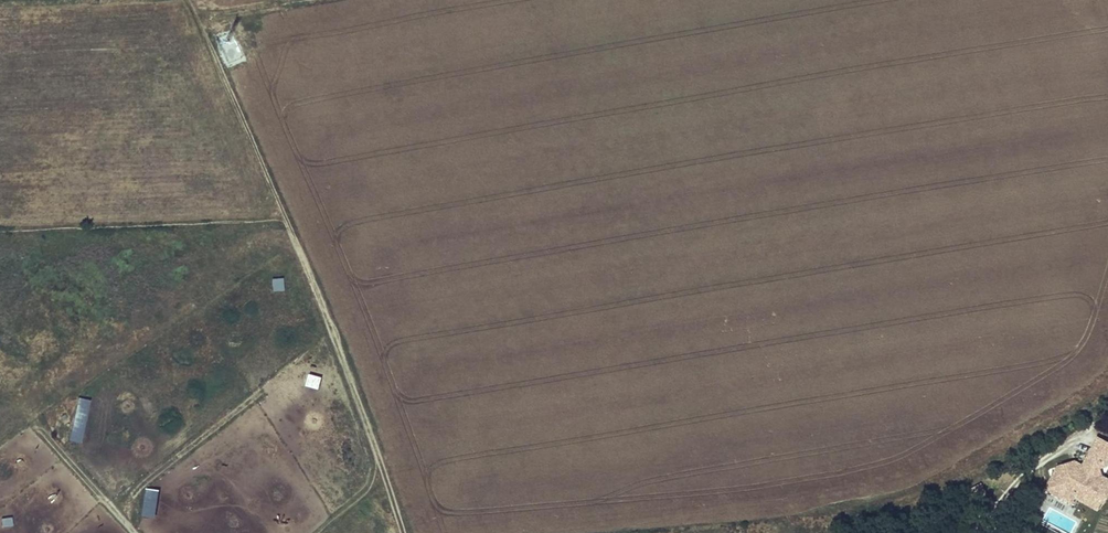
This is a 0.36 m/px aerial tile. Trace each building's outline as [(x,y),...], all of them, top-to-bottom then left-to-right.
[(273,276),(273,289),(284,289),(284,276),(273,276)] [(308,371),(304,383),(317,388),(321,375),(308,371)] [(84,441),(88,398),(76,397),(72,440),(84,441)] [(1069,476),(1058,492),(1072,501),(1069,508),(1076,512),(1081,504),(1101,516),(1107,508),(1107,482),(1104,480),(1107,472),(1107,445),(1104,443),(1088,472),(1081,482),(1069,476)] [(1058,492),(1069,476),(1081,482),(1088,472),(1082,468),(1063,474),(1050,496),(1069,508),(1072,501),(1058,492)] [(145,487),(142,515),(156,517),(160,488),(145,487)] [(13,516),(2,517),(3,525),(13,524),(13,516)]
